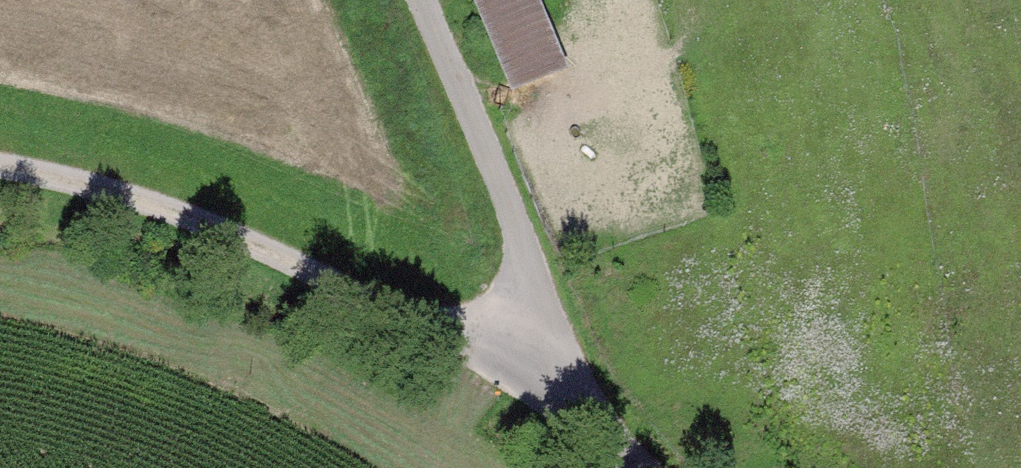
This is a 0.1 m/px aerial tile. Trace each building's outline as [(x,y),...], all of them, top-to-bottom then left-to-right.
[(478,2),(512,86),(559,67),(531,0),(483,0),(478,2)]
